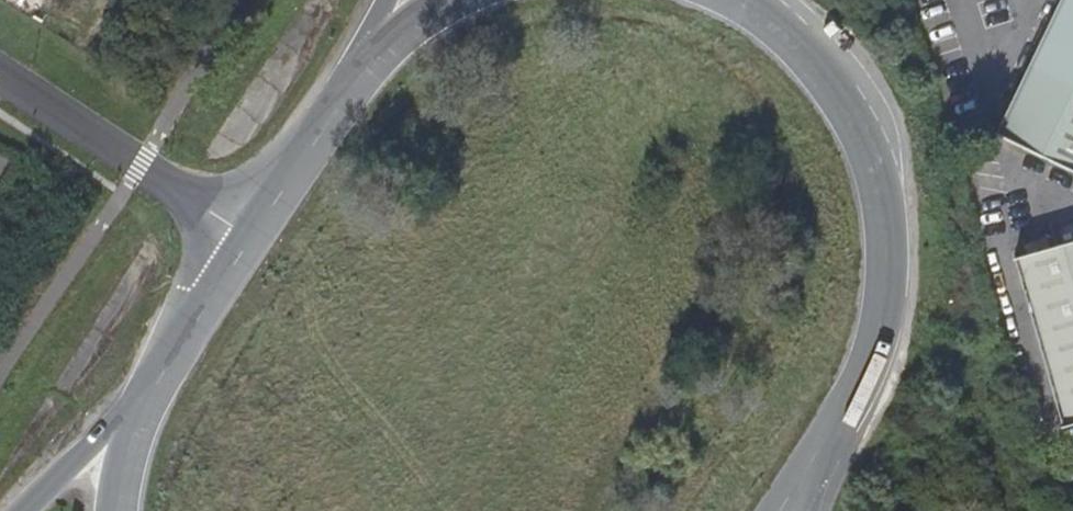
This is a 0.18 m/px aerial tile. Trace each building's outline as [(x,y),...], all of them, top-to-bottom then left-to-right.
[(1003,131),(1072,165),(1072,0),(1067,0),(1003,131)] [(1014,256),(1062,424),(1072,421),(1072,239),(1014,256)]
